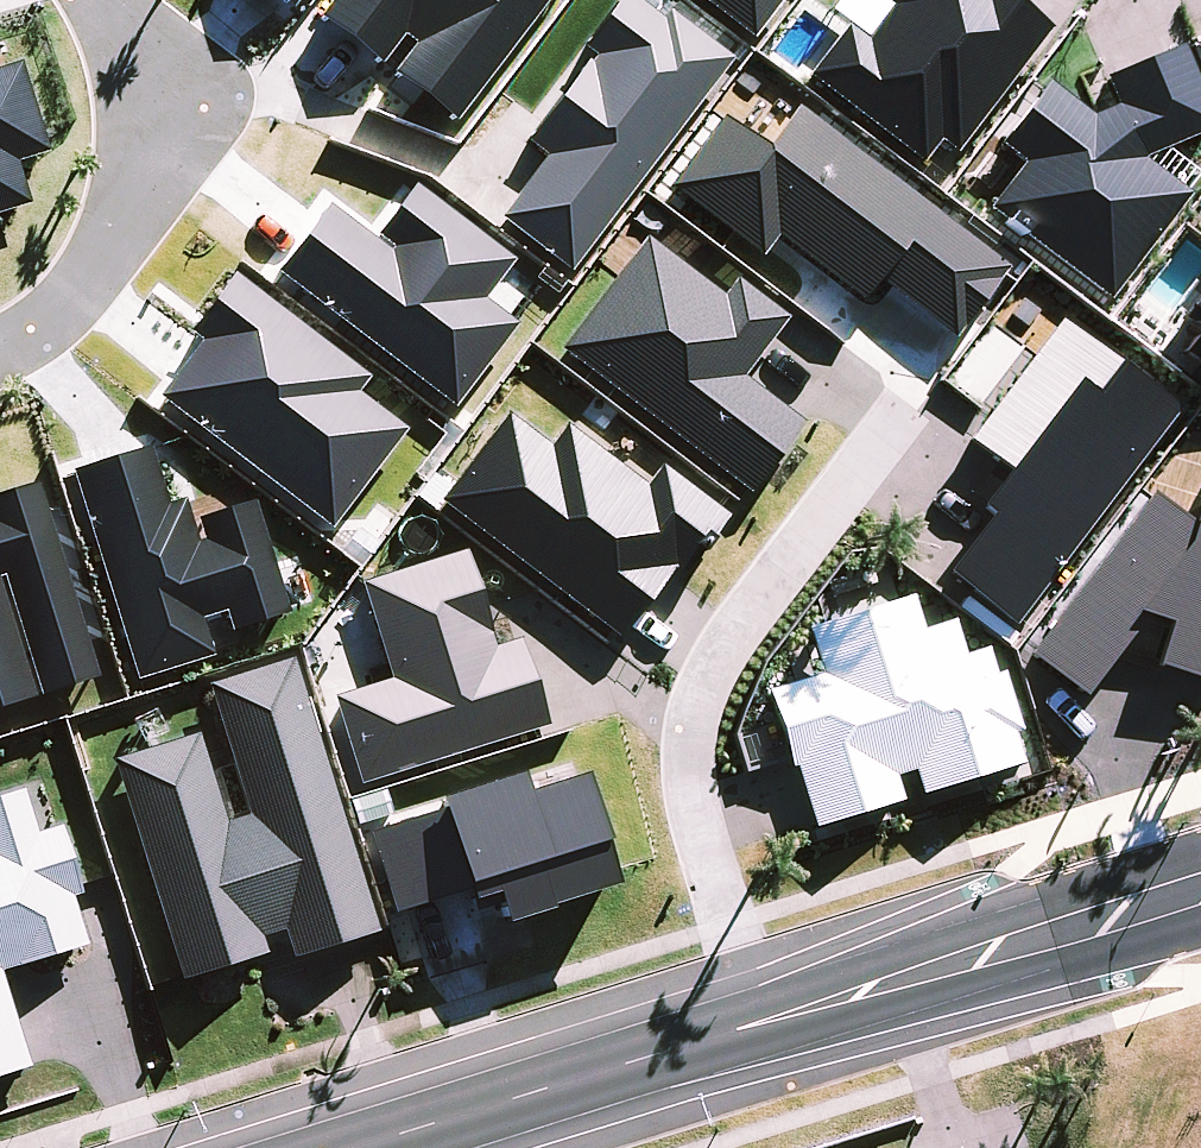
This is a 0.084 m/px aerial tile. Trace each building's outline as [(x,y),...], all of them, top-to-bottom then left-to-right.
[(296,10),(304,0),(283,0),(296,10)] [(395,75),(458,125),(552,0),(334,0),(319,20),(385,66),(406,37),(415,46),(395,75)] [(502,220),(573,274),(735,60),(671,11),(664,22),(639,0),(622,0),(586,50),(597,58),(592,63),(589,61),(527,142),(546,158),(502,220)] [(752,37),(780,0),(703,0),(752,37)] [(804,74),(924,164),(939,145),(953,154),(1051,31),(1008,0),(880,0),(893,10),(864,45),(843,29),(804,74)] [(988,206),(1107,300),(1188,198),(1138,159),(1200,137),(1200,97),(1181,48),(1103,77),(1114,107),(1091,117),(1047,85),(1000,147),(1023,164),(988,206)] [(33,206),(20,164),(51,156),(23,62),(0,69),(0,216),(33,206)] [(721,116),(668,186),(760,256),(776,235),(863,301),(876,283),(953,342),(1010,269),(799,108),(766,151),(721,116)] [(331,205),(278,274),(456,411),(520,326),(487,302),(517,261),(417,185),(378,238),(394,248),(391,251),(331,205)] [(644,239),(557,352),(749,498),(807,423),(745,376),(787,322),(735,282),(722,298),(644,239)] [(201,341),(160,398),(333,531),(410,431),(361,394),(372,379),(237,274),(190,333),(201,341)] [(1173,321),(1196,340),(1184,353),(1200,367),(1200,285),(1173,321)] [(1178,411),(1057,319),(963,443),(1004,474),(978,509),(989,518),(950,569),(1018,621),(1178,411)] [(506,414),(439,501),(618,638),(672,567),(683,576),(727,518),(660,467),(645,486),(565,425),(548,446),(506,414)] [(150,447),(72,472),(138,682),(217,660),(205,622),(225,615),(232,634),(288,617),(258,503),(199,519),(205,542),(198,544),(188,504),(167,509),(150,447)] [(39,698),(0,580),(5,579),(42,697),(101,678),(42,483),(0,496),(0,711),(39,698)] [(1031,657),(1087,698),(1149,619),(1170,625),(1158,668),(1200,681),(1200,509),(1196,524),(1155,493),(1031,657)] [(359,785),(546,728),(519,640),(492,647),(464,552),(359,585),(389,681),(333,698),(359,785)] [(793,767),(812,829),(901,800),(896,778),(912,772),(919,795),(1022,764),(1013,735),(1021,732),(1001,672),(993,674),(986,648),(964,655),(951,621),(922,629),(912,595),(805,628),(819,676),(765,690),(787,769),(793,767)] [(196,735),(111,762),(180,982),(268,955),(262,938),(284,930),(294,959),(377,933),(294,658),(203,685),(247,816),(225,822),(196,735)] [(620,887),(589,777),(530,795),(522,775),(441,798),(444,810),(371,831),(398,916),(471,893),(474,906),(498,896),(508,928),(554,913),(553,907),(620,887)] [(62,826),(40,834),(25,791),(0,798),(0,1077),(33,1066),(3,973),(89,947),(74,899),(84,896),(62,826)]
